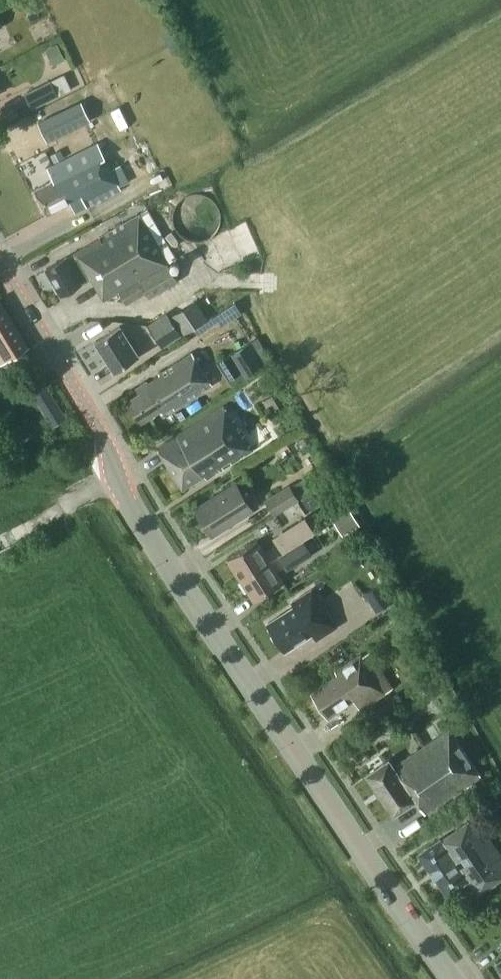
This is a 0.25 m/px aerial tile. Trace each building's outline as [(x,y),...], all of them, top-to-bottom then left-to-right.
[(29,24),(37,42),(56,33),(48,15),(29,24)] [(62,52),(57,42),(49,46),(54,56),(62,52)] [(71,88),(64,73),(24,92),(31,108),(71,88)] [(80,97),(35,118),(44,138),(89,118),(80,97)] [(108,166),(96,142),(45,166),(52,181),(35,190),(46,214),(71,201),(75,210),(85,205),(85,206),(120,189),(118,185),(127,181),(118,162),(108,166)] [(148,296),(177,279),(167,262),(174,258),(146,208),(74,250),(75,252),(66,257),(65,255),(45,267),(60,293),(80,282),(80,281),(89,275),(102,298),(118,289),(125,301),(145,290),(148,296)] [(0,363),(28,346),(14,322),(0,298),(0,362),(0,363)] [(202,307),(196,298),(171,314),(184,333),(211,316),(205,306),(202,307)] [(146,324),(162,348),(182,335),(166,311),(146,324)] [(114,369),(139,353),(120,325),(96,341),(114,369)] [(248,342),(230,354),(240,372),(244,378),(263,367),(248,342)] [(173,407),(212,383),(192,351),(136,386),(139,391),(127,398),(140,419),(160,407),(162,411),(172,404),(173,407)] [(228,379),(240,372),(229,354),(217,361),(228,379)] [(67,417),(45,382),(30,391),(51,427),(67,417)] [(206,477),(223,467),(221,464),(229,459),(231,462),(253,448),(234,418),(232,419),(223,405),(158,445),(182,485),(203,472),(206,477)] [(274,515),(298,499),(299,498),(298,497),(311,488),(304,477),(290,485),(289,483),(264,500),(274,515)] [(259,504),(252,492),(244,497),(234,481),(194,507),(212,535),(259,504)] [(350,509),(332,520),(342,536),(360,525),(350,509)] [(276,537),(285,550),(303,539),(315,531),(306,517),(276,537)] [(281,581),(276,573),(311,552),(303,539),(285,550),(278,554),(239,579),(252,599),(281,581)] [(278,554),(272,544),(262,551),(255,540),(226,558),(239,579),(278,554)] [(363,593),(375,611),(392,601),(380,583),(363,593)] [(314,638),(334,625),(311,589),(291,601),(293,605),(267,622),(284,649),(310,632),(314,638)] [(359,706),(391,685),(369,651),(363,656),(361,652),(335,669),(338,673),(311,690),(327,715),(353,698),(359,706)] [(421,812),(477,774),(447,729),(392,767),(386,759),(365,773),(391,813),(413,798),(421,812)] [(500,874),(500,861),(486,838),(480,841),(466,821),(440,839),(439,837),(417,852),(444,891),(464,878),(474,893),(500,874)]
